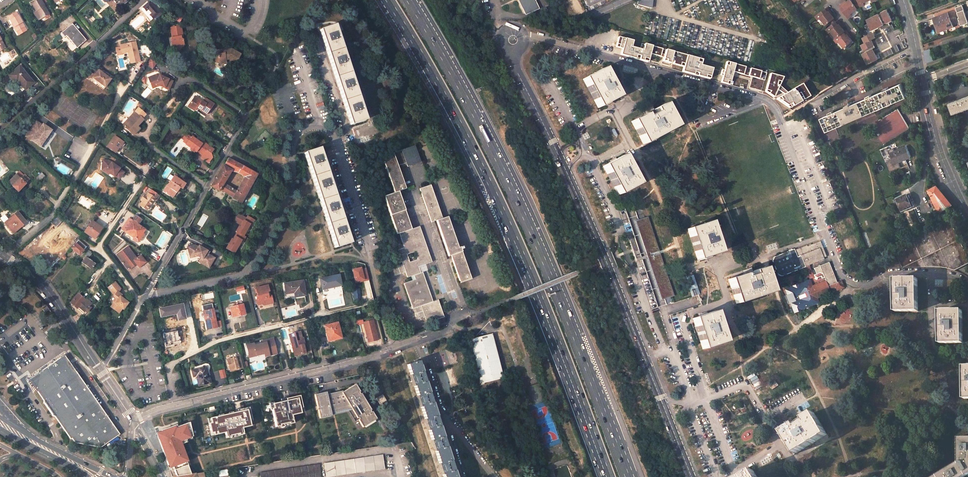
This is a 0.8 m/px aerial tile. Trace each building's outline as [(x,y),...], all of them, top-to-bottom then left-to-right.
[(49,13),(42,2),(46,0),(36,0),(32,3),(36,11),(41,18),(45,16),(46,18),(50,16),(49,13)] [(525,14),(537,8),(533,0),(519,0),(525,14)] [(846,0),(840,6),(842,9),(845,6),(844,5),(848,2),(846,0)] [(849,18),(852,15),(851,13),(857,8),(856,7),(855,5),(851,0),(850,0),(848,2),(844,5),(845,6),(842,9),(849,18)] [(159,13),(149,2),(143,7),(146,10),(148,8),(152,13),(150,15),(153,18),(159,13)] [(954,8),(961,26),(967,23),(967,22),(962,5),(954,8)] [(825,25),(831,20),(833,18),(834,18),(831,15),(828,11),(827,12),(825,9),(815,16),(818,20),(820,18),(825,25)] [(953,27),(958,26),(954,10),(948,11),(951,22),(952,22),(953,27)] [(17,31),(25,26),(16,11),(8,16),(17,31)] [(180,22),(183,18),(172,11),(169,15),(180,22)] [(867,64),(877,60),(872,49),(875,48),(872,40),(876,38),(873,33),(869,35),(868,32),(894,21),(889,11),(868,20),(870,24),(866,25),(867,30),(863,31),(865,36),(863,37),(866,42),(861,44),(864,49),(860,51),(861,54),(862,53),(867,64)] [(934,20),(938,30),(951,25),(947,15),(934,20)] [(833,24),(826,29),(829,33),(831,32),(836,38),(843,31),(844,31),(841,27),(839,24),(838,25),(836,21),(833,24)] [(65,36),(66,35),(77,47),(86,39),(72,23),(61,32),(65,36)] [(181,25),(171,27),(172,37),(171,37),(172,46),(176,46),(181,49),(184,44),(183,39),(181,38),(181,36),(183,35),(181,25)] [(351,125),(366,121),(365,120),(363,121),(361,114),(363,113),(360,104),(358,104),(354,90),(355,90),(352,80),(351,81),(348,74),(350,73),(350,72),(348,73),(346,66),(348,66),(347,63),(346,59),(345,56),(343,57),(341,50),(342,50),(342,49),(340,50),(338,43),(340,43),(339,40),(338,35),(337,33),(335,34),(333,26),(335,26),(334,25),(320,30),(351,125)] [(838,41),(844,47),(852,41),(850,38),(847,34),(846,35),(843,31),(836,38),(834,39),(836,42),(838,41)] [(135,42),(120,46),(122,54),(127,52),(130,64),(139,62),(135,42)] [(226,62),(226,59),(230,59),(236,62),(240,54),(232,49),(224,50),(224,52),(219,53),(220,64),(226,62)] [(146,65),(152,69),(156,63),(149,59),(146,65)] [(763,90),(790,106),(793,105),(809,96),(800,81),(791,86),(789,86),(782,89),(779,83),(781,74),(768,71),(767,73),(766,72),(762,70),(757,68),(724,60),(719,80),(723,82),(733,85),(734,79),(732,76),(733,73),(734,72),(747,75),(751,78),(749,84),(751,87),(761,89),(764,84),(763,90)] [(14,81),(16,79),(25,89),(34,82),(20,65),(9,75),(14,81)] [(110,79),(98,71),(93,70),(88,69),(87,75),(92,76),(92,79),(105,87),(110,79)] [(597,108),(617,97),(602,69),(582,79),(597,108)] [(157,86),(160,87),(169,91),(173,82),(157,75),(148,79),(152,87),(156,86),(157,86)] [(16,79),(14,81),(22,91),(25,89),(16,79)] [(826,132),(907,97),(901,84),(889,89),(888,87),(884,89),(884,91),(871,96),(871,95),(867,96),(867,98),(850,105),(849,104),(845,106),(846,107),(833,112),(832,111),(828,113),(828,115),(820,118),(826,132)] [(203,101),(194,96),(188,104),(195,109),(196,107),(206,114),(213,104),(205,98),(203,101)] [(947,104),(953,119),(967,114),(967,97),(947,104)] [(668,113),(664,104),(653,110),(655,113),(646,118),(644,115),(631,121),(635,130),(637,129),(640,135),(638,136),(643,144),(653,139),(652,137),(658,134),(659,136),(665,133),(664,131),(662,128),(665,127),(666,130),(670,128),(671,130),(676,127),(671,119),(669,120),(667,114),(668,113)] [(145,115),(138,108),(130,117),(139,124),(143,120),(142,118),(145,115)] [(897,108),(869,125),(882,146),(910,129),(897,108)] [(122,125),(130,132),(134,128),(137,130),(139,129),(137,126),(139,124),(130,117),(122,125)] [(43,125),(37,120),(26,135),(42,147),(53,130),(44,124),(43,125)] [(103,137),(107,139),(110,134),(109,133),(110,132),(111,133),(112,131),(108,129),(103,137)] [(113,150),(120,139),(115,135),(107,146),(113,150)] [(187,136),(184,141),(187,143),(185,145),(190,149),(194,151),(196,153),(196,152),(203,156),(202,157),(209,162),(212,158),(211,153),(213,150),(202,141),(201,144),(191,137),(190,138),(187,136)] [(115,152),(123,141),(120,139),(113,150),(115,152)] [(413,146),(401,150),(399,151),(382,157),(388,174),(394,193),(384,196),(397,234),(399,234),(404,248),(398,250),(407,278),(414,276),(415,280),(404,283),(412,309),(421,306),(427,323),(444,317),(438,300),(433,302),(422,273),(420,273),(418,267),(432,262),(419,227),(411,230),(398,192),(405,189),(398,166),(406,163),(407,167),(419,163),(413,146)] [(888,154),(892,164),(910,158),(906,147),(888,154)] [(350,244),(350,243),(348,244),(346,237),(347,236),(344,226),(343,227),(338,213),(340,212),(337,203),(335,203),(333,197),(334,196),(334,195),(333,196),(330,189),(332,189),(331,186),(330,182),(329,179),(327,180),(325,173),(327,172),(325,172),(323,166),(325,166),(324,163),(323,159),(322,156),(320,156),(317,149),(319,149),(319,148),(305,153),(335,248),(350,244)] [(618,195),(638,184),(622,156),(602,166),(618,195)] [(237,173),(241,166),(228,158),(224,166),(231,170),(237,173)] [(108,160),(102,160),(102,167),(105,167),(107,169),(105,171),(107,172),(114,176),(114,175),(119,179),(123,172),(119,169),(119,168),(108,160)] [(241,166),(237,173),(245,177),(236,191),(230,187),(225,184),(226,182),(225,182),(231,170),(224,166),(223,165),(211,186),(219,191),(220,190),(233,198),(232,199),(240,204),(257,174),(241,166)] [(8,182),(18,192),(21,188),(23,190),(25,188),(23,186),(26,183),(29,179),(25,174),(23,175),(19,171),(8,182)] [(176,192),(177,192),(180,187),(182,188),(186,183),(174,175),(163,191),(170,196),(170,195),(173,190),(176,192)] [(460,283),(471,279),(460,247),(457,248),(447,217),(442,219),(430,185),(419,189),(431,223),(433,222),(436,221),(448,256),(451,256),(451,258),(452,260),(460,283)] [(947,202),(934,188),(926,192),(939,216),(951,208),(947,202)] [(146,209),(155,197),(154,196),(149,193),(148,192),(146,195),(144,194),(141,199),(143,201),(140,205),(146,209)] [(895,200),(901,212),(912,207),(910,201),(908,201),(905,195),(895,200)] [(640,202),(633,204),(665,304),(673,302),(640,202)] [(650,309),(657,307),(624,207),(617,209),(650,309)] [(19,211),(10,218),(11,219),(7,223),(14,233),(22,226),(21,225),(26,221),(19,211)] [(225,250),(234,254),(243,236),(244,236),(252,220),(238,212),(233,221),(238,224),(225,250)] [(61,242),(69,234),(58,225),(63,219),(58,214),(51,222),(56,226),(50,234),(61,242)] [(138,240),(145,230),(143,229),(144,228),(131,219),(124,230),(135,238),(138,240)] [(901,267),(911,267),(921,267),(933,267),(933,266),(942,262),(943,265),(941,266),(941,267),(950,269),(954,270),(967,264),(967,258),(950,220),(911,238),(894,252),(901,267)] [(451,258),(446,259),(433,222),(431,223),(445,263),(452,260),(451,258)] [(719,253),(709,222),(687,229),(697,260),(719,253)] [(94,239),(103,228),(97,224),(97,225),(94,223),(89,229),(92,232),(89,235),(94,239)] [(86,246),(79,240),(76,243),(71,248),(79,254),(84,249),(86,246)] [(808,265),(823,259),(822,258),(825,257),(819,241),(806,246),(806,245),(786,253),(783,255),(782,254),(778,256),(779,256),(775,258),(775,257),(774,257),(772,261),(772,262),(773,262),(775,266),(774,266),(775,270),(776,269),(778,273),(777,273),(777,274),(781,276),(782,275),(786,273),(786,274),(790,272),(793,270),(793,271),(796,270),(795,269),(797,269),(798,269),(801,268),(803,272),(810,270),(808,265)] [(194,245),(187,247),(189,255),(193,254),(200,258),(199,260),(200,263),(208,268),(214,258),(207,254),(209,252),(198,246),(198,247),(194,245)] [(129,269),(136,263),(139,266),(145,261),(141,255),(137,258),(128,246),(117,254),(129,269)] [(84,259),(82,262),(91,268),(95,263),(94,263),(95,262),(93,261),(93,262),(92,261),(92,260),(93,260),(91,258),(90,257),(92,254),(93,253),(89,250),(83,258),(84,259)] [(824,281),(826,286),(834,284),(829,272),(831,271),(828,262),(813,268),(815,273),(813,274),(814,276),(817,278),(820,276),(821,278),(823,278),(824,281)] [(353,283),(368,280),(365,267),(351,270),(353,283)] [(727,279),(736,304),(747,300),(746,298),(753,296),(753,298),(760,296),(759,294),(762,293),(765,292),(766,294),(771,292),(763,267),(752,271),(753,274),(743,278),(742,274),(727,279)] [(322,289),(341,285),(339,275),(320,279),(322,289)] [(686,276),(690,296),(698,295),(694,275),(686,276)] [(917,287),(917,279),(894,279),(894,288),(896,288),(896,295),(894,295),(896,295),(896,303),(894,303),(895,312),(917,311),(917,302),(915,302),(915,295),(917,295),(917,294),(915,294),(915,287),(917,287)] [(793,312),(817,302),(816,298),(829,293),(828,289),(835,286),(836,290),(842,287),(841,284),(837,286),(836,282),(834,284),(826,286),(824,281),(811,286),(809,280),(784,290),(786,295),(785,297),(787,302),(789,303),(793,312)] [(295,297),(305,295),(303,281),(285,283),(286,293),(295,292),(295,297)] [(115,302),(111,306),(119,312),(122,308),(123,308),(128,302),(123,298),(121,296),(122,294),(118,291),(121,288),(116,282),(109,287),(115,295),(114,295),(116,297),(113,301),(115,302)] [(268,302),(272,301),(271,296),(270,296),(267,285),(256,288),(258,299),(256,299),(257,305),(262,304),(263,305),(267,304),(268,302)] [(71,302),(77,308),(78,306),(80,305),(81,306),(81,308),(85,311),(86,310),(87,311),(91,307),(89,306),(92,303),(87,299),(85,302),(83,301),(85,299),(78,293),(71,302)] [(240,314),(244,313),(243,304),(230,308),(232,318),(241,316),(240,314)] [(207,330),(217,328),(215,321),(213,309),(203,311),(205,321),(207,330)] [(962,310),(939,311),(939,320),(941,320),(941,326),(939,327),(941,327),(942,334),(939,334),(940,344),(963,343),(962,334),(960,334),(960,327),(962,327),(962,326),(960,326),(960,320),(962,319),(962,310)] [(724,342),(714,311),(692,318),(702,349),(724,342)] [(378,340),(373,320),(363,323),(368,342),(378,340)] [(331,341),(341,338),(338,323),(325,326),(327,336),(330,335),(331,341)] [(165,347),(176,345),(175,343),(175,340),(179,340),(177,331),(162,334),(165,347)] [(292,356),(305,353),(304,349),(301,338),(300,332),(289,335),(291,344),(289,344),(292,356)] [(469,339),(480,383),(503,377),(492,333),(476,337),(469,339)] [(246,345),(248,354),(256,352),(256,355),(264,354),(265,356),(277,353),(273,338),(261,341),(261,343),(254,345),(254,343),(246,345)] [(235,357),(230,358),(230,360),(227,361),(229,370),(238,368),(238,370),(244,368),(240,353),(235,355),(235,357)] [(120,434),(64,355),(32,378),(29,380),(70,439),(72,438),(75,443),(100,448),(120,434)] [(452,469),(453,469),(450,459),(449,459),(447,453),(448,453),(447,452),(446,453),(445,447),(446,447),(442,436),(441,436),(438,426),(439,426),(435,414),(434,415),(432,409),(433,408),(432,408),(430,402),(431,402),(428,391),(427,392),(423,381),(424,381),(421,370),(420,371),(418,364),(419,364),(418,361),(407,364),(411,375),(410,375),(413,385),(414,385),(417,396),(420,406),(421,406),(425,419),(424,419),(427,430),(429,429),(432,440),(431,440),(434,451),(435,450),(439,463),(438,463),(441,474),(443,473),(444,476),(454,476),(452,469)] [(199,386),(210,383),(206,368),(192,371),(193,377),(197,376),(199,386)] [(360,429),(374,421),(353,385),(346,389),(313,396),(318,418),(350,412),(360,429)] [(288,416),(299,414),(296,397),(267,403),(271,428),(289,424),(288,416)] [(184,414),(153,420),(155,431),(155,432),(159,431),(158,429),(160,429),(172,427),(173,432),(187,428),(187,425),(208,421),(208,420),(226,416),(224,410),(224,408),(224,407),(210,410),(209,407),(185,413),(184,413),(184,414)] [(819,420),(814,412),(804,418),(806,421),(807,423),(803,425),(802,424),(798,427),(796,423),(792,425),(793,427),(788,430),(787,429),(782,432),(787,440),(789,439),(792,445),(791,446),(796,454),(806,447),(805,446),(811,443),(811,444),(817,441),(816,440),(822,436),(823,437),(828,434),(823,426),(821,427),(817,421),(819,420)] [(162,434),(160,435),(157,437),(172,476),(203,472),(209,471),(209,466),(208,461),(216,460),(215,453),(202,455),(203,462),(201,462),(202,468),(181,471),(177,470),(175,470),(174,468),(177,468),(180,467),(181,467),(190,464),(189,462),(180,465),(177,458),(175,459),(167,438),(167,439),(167,438),(166,438),(166,436),(164,436),(163,436),(162,434)] [(940,473),(942,476),(964,476),(967,475),(967,442),(958,442),(958,462),(940,473)] [(382,454),(325,463),(327,476),(384,468),(382,454)] [(229,468),(242,466),(242,462),(250,461),(249,456),(237,458),(233,459),(234,461),(224,463),(225,469),(229,468)] [(260,472),(261,476),(322,476),(320,464),(260,472)]
